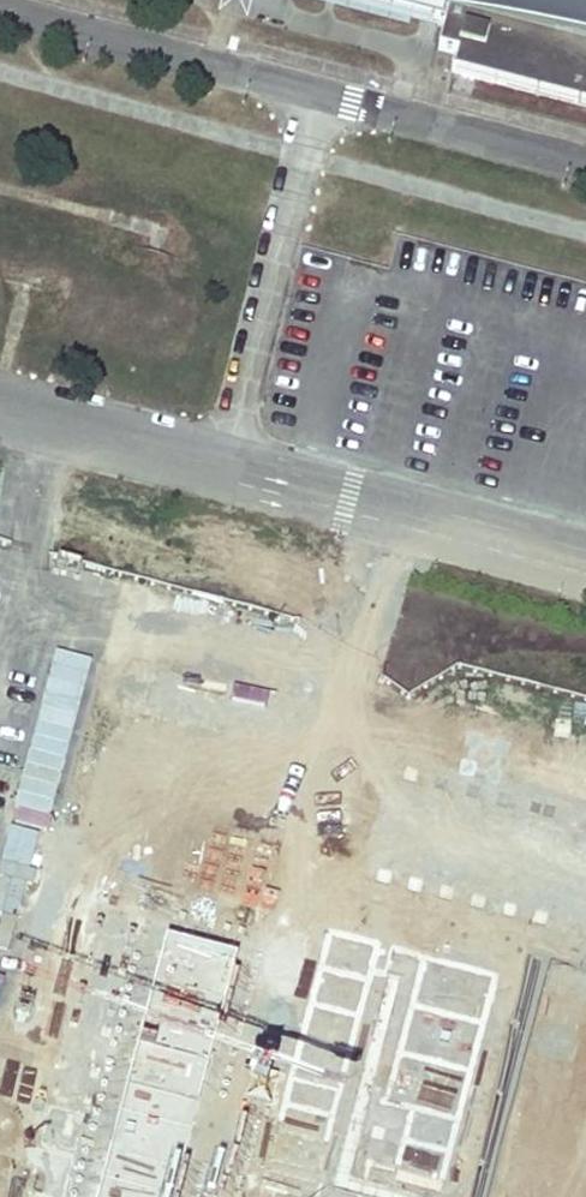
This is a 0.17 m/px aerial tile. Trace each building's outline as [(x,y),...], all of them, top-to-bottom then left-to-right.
[(437,48),(585,86),(585,0),(450,0),(437,48)] [(0,446),(0,1196),(585,1196),(585,604),(0,446)]
